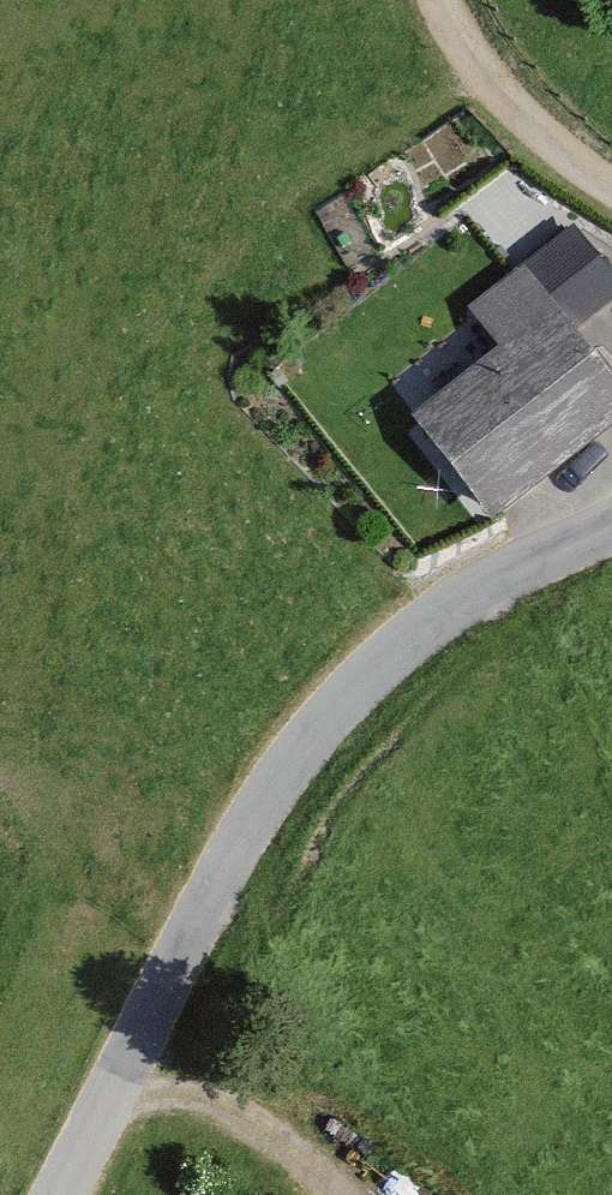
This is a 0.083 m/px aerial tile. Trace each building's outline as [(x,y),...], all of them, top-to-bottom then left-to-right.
[(450,311),(480,355),(404,406),(470,504),(611,408),(611,392),(524,261),(450,311)]
